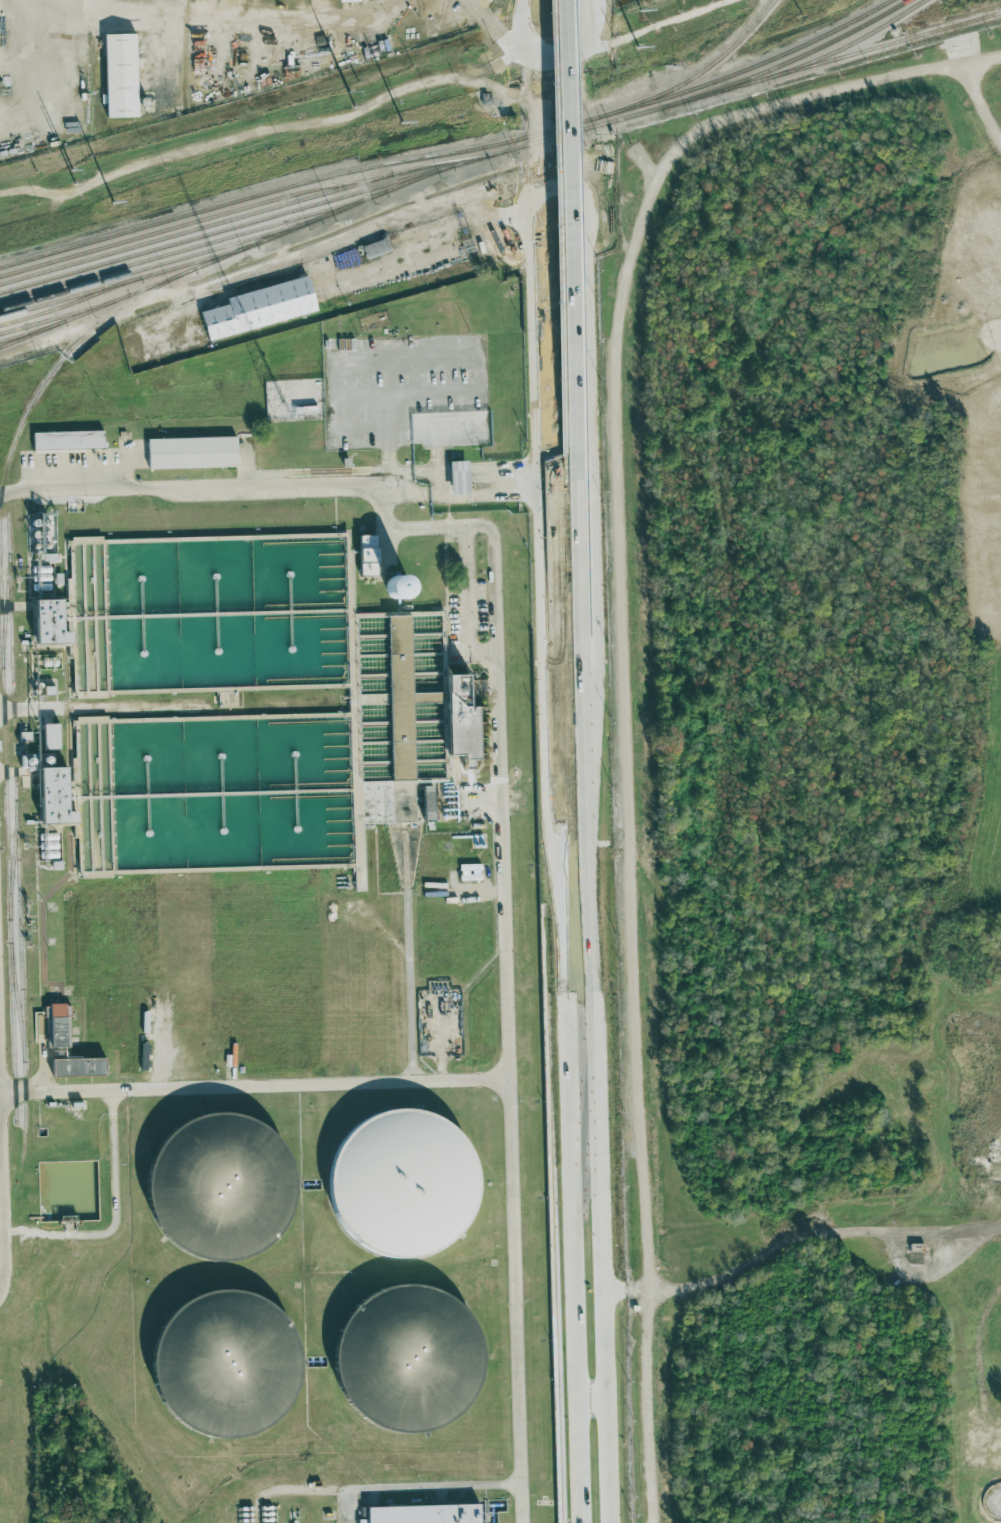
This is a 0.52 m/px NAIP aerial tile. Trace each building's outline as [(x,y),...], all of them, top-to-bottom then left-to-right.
[(134,33),(102,34),(104,118),(136,117),(134,33)] [(360,247),(365,260),(389,251),(385,238),(360,247)] [(225,298),(304,275),(314,311),(235,334),(226,304),(225,298)] [(226,304),(198,312),(207,342),(235,334),(226,304)] [(293,407),(315,405),(315,413),(293,415),(293,407)] [(31,433),(32,451),(103,449),(102,431),(31,433)] [(146,439),(147,469),(236,467),(235,438),(146,439)] [(447,461),(466,460),(467,494),(448,495),(447,461)] [(54,562),(54,513),(35,514),(35,520),(29,520),(29,539),(37,539),(37,562),(54,562)] [(375,535),(358,536),(359,577),(375,576),(375,535)] [(385,602),(410,598),(406,576),(381,579),(385,602)] [(32,601),(34,645),(69,644),(69,632),(61,633),(60,600),(32,601)] [(390,781),(413,780),(409,616),(386,617),(390,781)] [(446,756),(460,756),(460,762),(465,762),(465,770),(474,769),(473,761),(475,761),(473,708),(464,708),(463,676),(443,676),(446,756)] [(42,750),(58,750),(58,724),(42,725),(42,750)] [(75,824),(75,812),(65,812),(65,768),(53,768),(53,758),(49,758),(49,768),(38,768),(38,824),(75,824)] [(433,822),(432,787),(423,787),(423,822),(433,822)] [(67,1017),(69,1017),(69,1003),(47,1004),(48,1047),(68,1047),(67,1017)] [(50,1058),(50,1077),(103,1076),(103,1057),(50,1058)] [(291,1189),(278,1126),(220,1112),(158,1125),(145,1181),(158,1245),(214,1259),(266,1248),(270,1233),(281,1230),(291,1189)] [(290,1329),(260,1294),(220,1289),(189,1296),(153,1326),(149,1362),(156,1398),(185,1432),(226,1437),(255,1431),(291,1400),(296,1359),(290,1329)] [(453,1505),(453,1522),(365,1522),(365,1507),(453,1505)] [(477,1505),(477,1522),(453,1522),(453,1505),(477,1505)]
